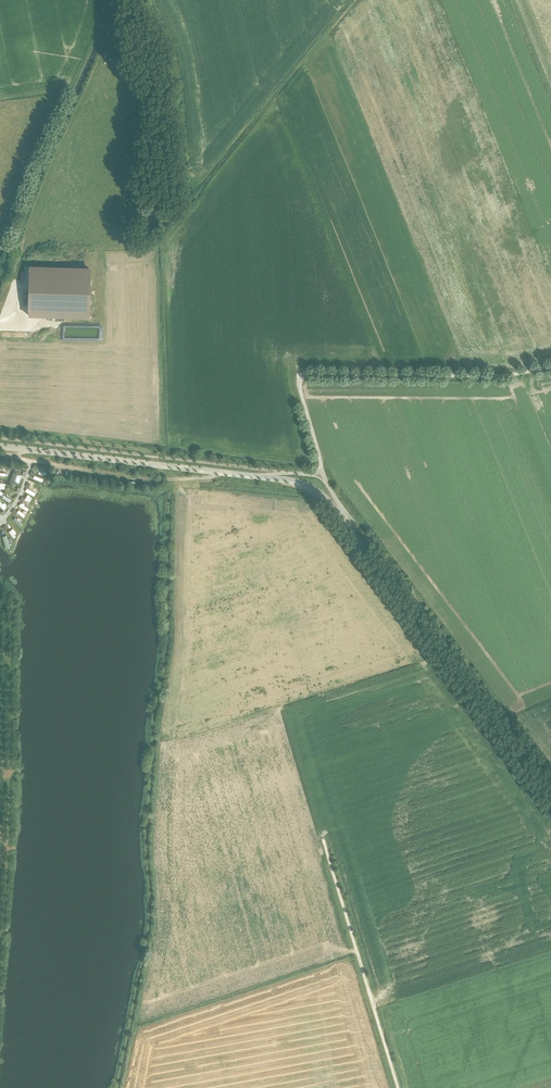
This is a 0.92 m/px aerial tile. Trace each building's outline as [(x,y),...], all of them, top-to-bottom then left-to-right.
[(90,268),(29,267),(28,312),(89,313),(90,268)] [(14,471),(10,483),(14,484),(15,481),(19,483),(22,475),(17,474),(18,472),(14,471)] [(21,503),(19,506),(27,511),(29,508),(21,503)] [(16,517),(13,519),(20,526),(23,524),(16,517)]
